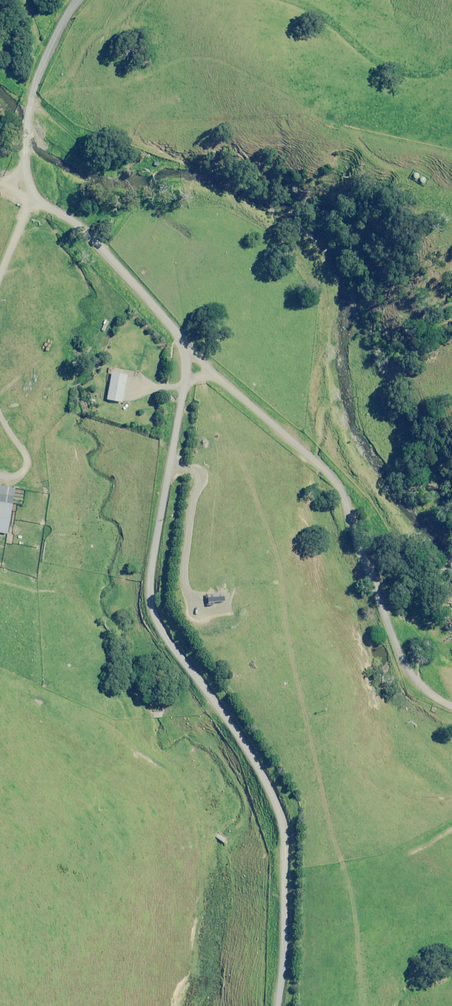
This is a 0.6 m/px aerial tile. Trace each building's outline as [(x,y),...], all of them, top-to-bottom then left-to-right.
[(112,372),(107,399),(122,402),(127,375),(112,372)] [(7,534),(16,490),(0,487),(0,533),(7,534)] [(225,593),(207,594),(208,603),(226,602),(225,593)]
